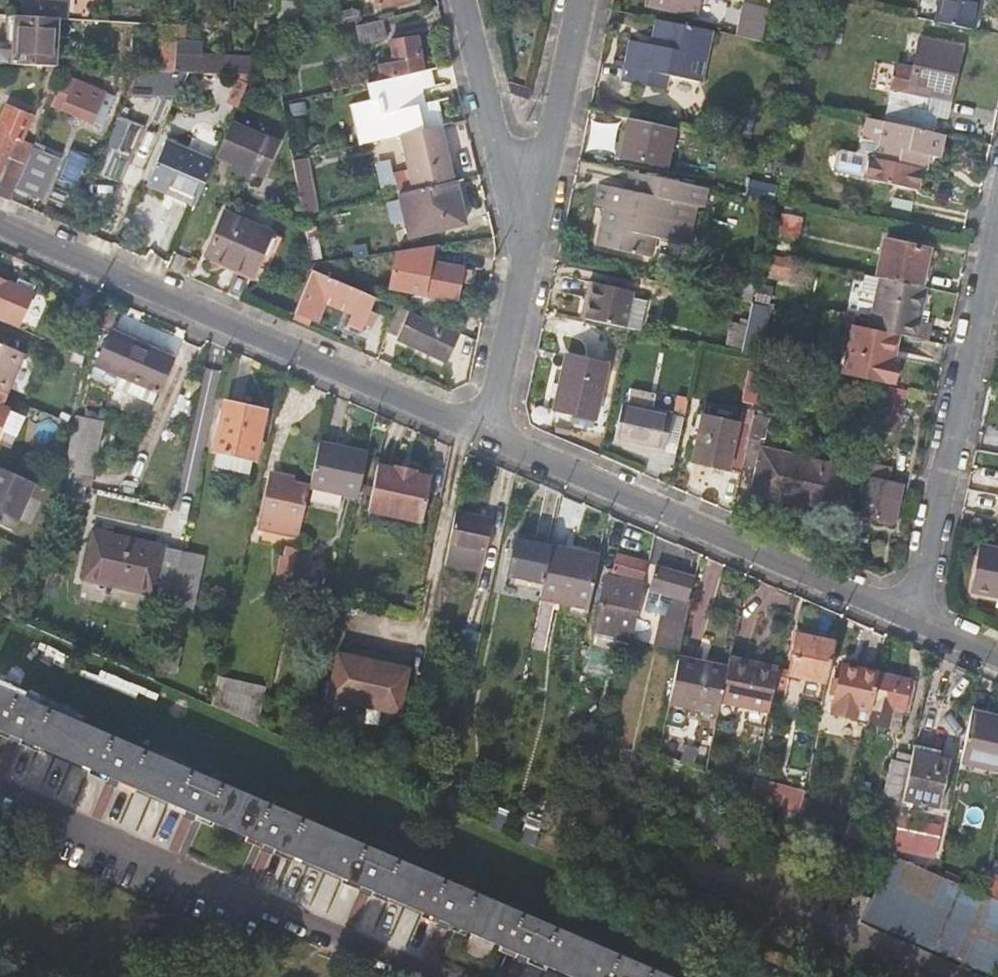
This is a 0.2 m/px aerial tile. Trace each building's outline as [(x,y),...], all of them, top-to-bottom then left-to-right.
[(24,16),(59,18),(68,18),(69,0),(26,0),(24,16)] [(282,33),(303,34),(305,0),(283,0),(282,33)] [(649,3),(698,14),(701,0),(650,0),(649,3)] [(937,21),(976,29),(982,0),(941,0),(937,21)] [(728,4),(723,33),(734,35),(764,42),(771,9),(747,4),(746,8),(728,4)] [(57,67),(59,18),(24,16),(18,15),(15,51),(0,50),(0,64),(57,67)] [(705,82),(715,31),(658,18),(654,44),(632,38),(623,77),(668,87),(671,73),(705,82)] [(389,38),(384,19),(359,25),(364,44),(389,38)] [(381,65),(384,79),(426,69),(419,35),(392,41),(397,62),(381,65)] [(891,105),(888,121),(936,131),(938,118),(928,116),(932,96),(951,100),(961,48),(921,39),(915,69),(900,66),(891,105)] [(165,42),(164,71),(177,72),(179,42),(165,42)] [(204,43),(179,42),(177,72),(199,72),(228,74),(229,56),(204,55),(204,43)] [(282,58),(229,56),(228,74),(241,74),(254,74),(280,76),(282,73),(282,58)] [(51,85),(59,89),(61,84),(68,67),(58,67),(51,85)] [(355,105),(364,145),(403,135),(443,126),(438,102),(424,106),(420,90),(434,86),(430,68),(426,69),(384,79),(372,82),(377,100),(355,105)] [(128,85),(129,73),(115,72),(113,83),(128,85)] [(330,84),(331,91),(370,82),(368,73),(333,80),(334,83),(330,84)] [(183,88),(183,75),(163,74),(162,87),(183,88)] [(228,102),(240,107),(254,74),(241,74),(228,102)] [(74,90),(61,84),(59,89),(53,103),(104,125),(113,104),(103,100),(105,93),(77,82),(74,90)] [(743,104),(739,124),(759,128),(763,108),(743,104)] [(0,191),(0,197),(11,201),(19,181),(28,161),(17,156),(33,118),(8,107),(0,127),(0,172),(1,172),(9,155),(14,157),(0,191)] [(123,180),(147,125),(123,115),(99,169),(123,180)] [(668,165),(676,127),(631,118),(622,156),(668,165)] [(921,189),(925,168),(929,153),(934,154),(943,155),(947,134),(936,131),(888,121),(871,118),(866,140),(884,144),(881,157),(872,156),(867,177),(921,189)] [(204,143),(210,130),(194,122),(188,136),(204,143)] [(280,144),(233,123),(219,155),(265,176),(280,144)] [(757,137),(759,128),(739,124),(737,132),(757,137)] [(456,181),(443,126),(403,135),(409,159),(412,171),(400,174),(404,193),(456,181)] [(217,161),(169,141),(150,184),(164,190),(166,186),(199,201),(217,161)] [(743,146),(733,144),(730,158),(740,161),(743,146)] [(47,160),(31,153),(28,161),(19,181),(35,188),(47,160)] [(931,170),(934,154),(929,153),(925,168),(931,170)] [(319,197),(311,157),(295,160),(302,200),(305,215),(322,212),(319,197)] [(412,171),(409,159),(397,162),(400,174),(412,171)] [(704,207),(708,187),(648,174),(644,194),(605,185),(600,206),(609,207),(600,246),(651,257),(656,236),(688,243),(697,205),(704,207)] [(466,223),(456,181),(404,193),(403,193),(404,199),(409,219),(412,235),(466,223)] [(409,219),(404,199),(392,202),(396,222),(409,219)] [(784,214),(785,204),(776,202),(773,216),(783,218),(781,231),(800,236),(804,218),(784,214)] [(254,270),(271,232),(227,214),(209,255),(221,260),(224,256),(254,270)] [(317,227),(307,228),(312,259),(322,258),(317,227)] [(888,239),(879,277),(923,286),(931,249),(888,239)] [(575,246),(564,243),(561,258),(572,261),(575,246)] [(440,244),(399,251),(392,287),(459,299),(462,281),(464,269),(437,264),(440,244)] [(793,277),(797,259),(765,252),(763,263),(771,265),(770,272),(793,277)] [(470,282),(472,271),(464,269),(462,281),(470,282)] [(371,311),(378,297),(330,277),(317,272),(315,272),(297,312),(314,318),(326,295),(358,309),(351,325),(363,330),(367,322),(375,326),(379,314),(371,311)] [(921,321),(923,311),(928,287),(923,286),(879,277),(867,274),(864,292),(878,295),(872,327),(898,333),(925,339),(928,322),(921,321)] [(20,328),(36,293),(0,276),(0,319),(20,328)] [(738,281),(734,297),(737,298),(754,302),(758,286),(738,281)] [(596,282),(588,318),(629,327),(641,329),(647,302),(634,299),(635,291),(596,282)] [(737,298),(733,322),(749,326),(754,302),(737,298)] [(773,306),(754,302),(749,326),(743,352),(762,355),(773,306)] [(448,362),(462,332),(411,311),(399,339),(448,362)] [(931,312),(923,311),(921,321),(928,322),(931,312)] [(733,322),(727,348),(743,352),(749,326),(733,322)] [(936,324),(928,322),(925,339),(933,340),(936,324)] [(892,360),(898,333),(872,327),(857,324),(846,374),(885,383),(888,383),(888,381),(891,382),(896,361),(892,360)] [(153,404),(173,358),(112,331),(87,390),(107,399),(113,386),(153,404)] [(7,395),(25,355),(0,344),(0,392),(7,395)] [(598,412),(609,365),(569,357),(558,408),(576,412),(577,419),(596,423),(598,412)] [(904,417),(909,388),(893,386),(888,414),(904,417)] [(651,394),(626,389),(616,439),(666,450),(674,414),(648,409),(651,394)] [(17,440),(26,419),(9,411),(14,399),(7,395),(0,392),(0,433),(17,440)] [(707,402),(704,417),(740,425),(744,410),(707,402)] [(266,411),(228,404),(215,464),(253,472),(266,411)] [(71,423),(62,470),(59,481),(87,487),(93,488),(106,423),(86,418),(73,415),(71,423)] [(755,491),(798,500),(807,458),(764,449),(770,418),(756,415),(753,427),(745,464),(760,467),(755,491)] [(695,459),(744,470),(745,464),(753,427),(740,425),(704,417),(695,459)] [(311,487),(360,497),(370,452),(320,441),(311,487)] [(851,467),(807,458),(798,500),(842,509),(851,467)] [(892,467),(867,462),(861,495),(866,496),(863,511),(898,518),(901,502),(893,500),(896,484),(889,482),(892,467)] [(395,467),(380,464),(370,510),(423,521),(433,475),(416,472),(417,469),(395,465),(395,467)] [(35,483),(0,468),(0,523),(15,529),(35,483)] [(286,480),(273,478),(263,527),(298,534),(308,486),(292,482),(294,477),(287,475),(286,480)] [(446,564),(483,572),(494,519),(458,511),(446,564)] [(86,578),(174,597),(184,551),(184,550),(96,532),(86,578)] [(510,574),(544,582),(552,547),(517,539),(510,574)] [(982,546),(973,591),(997,595),(997,549),(982,546)] [(601,557),(552,547),(544,582),(541,597),(590,608),(601,557)] [(307,550),(298,548),(295,558),(289,587),(303,590),(309,561),(305,560),(307,550)] [(205,555),(184,551),(174,597),(173,602),(195,606),(205,555)] [(276,591),(288,594),(289,587),(295,558),(283,556),(276,591)] [(643,585),(648,562),(619,556),(616,571),(610,569),(596,635),(631,643),(632,638),(633,639),(645,585),(643,585)] [(690,599),(695,578),(658,567),(651,587),(645,609),(663,613),(657,643),(681,648),(692,600),(690,599)] [(270,600),(286,602),(288,594),(276,591),(272,590),(270,600)] [(836,643),(799,635),(792,672),(779,669),(776,682),(790,686),(793,672),(808,676),(805,692),(824,696),(836,643)] [(352,648),(351,654),(360,657),(362,650),(352,648)] [(339,652),(329,698),(365,706),(376,654),(362,650),(360,657),(351,654),(339,652)] [(391,656),(376,654),(365,706),(401,714),(411,668),(399,665),(390,663),(391,656)] [(401,659),(391,656),(390,663),(399,665),(401,659)] [(669,701),(719,712),(722,701),(729,669),(679,657),(672,689),(669,701)] [(722,701),(770,711),(776,682),(779,669),(779,667),(761,664),(758,669),(730,663),(729,669),(722,701)] [(848,705),(872,710),(880,671),(844,664),(840,679),(834,678),(831,691),(838,692),(834,713),(846,716),(848,705)] [(912,678),(880,671),(872,710),(869,721),(899,727),(903,709),(911,710),(916,683),(912,681),(912,678)] [(266,695),(219,681),(213,706),(260,725),(266,695)] [(473,933),(496,943),(576,976),(675,976),(0,687),(0,729),(473,933)] [(997,773),(997,719),(973,713),(962,765),(997,773)] [(687,738),(663,732),(658,752),(691,766),(697,749),(686,745),(687,738)] [(938,751),(916,745),(912,764),(905,798),(904,801),(940,809),(950,763),(935,759),(938,751)] [(886,793),(905,798),(912,764),(893,760),(886,793)] [(579,785),(584,774),(573,770),(568,781),(579,785)] [(834,809),(803,795),(799,812),(800,812),(845,833),(847,825),(832,817),(834,809)] [(750,827),(685,799),(673,826),(684,830),(667,869),(917,976),(986,976),(987,975),(734,865),(744,842),(750,827)] [(532,818),(523,839),(538,846),(540,833),(543,822),(532,818)] [(869,825),(848,819),(847,825),(845,833),(885,852),(892,855),(898,829),(899,826),(893,825),(891,831),(883,830),(880,837),(868,833),(869,825)] [(920,834),(898,829),(892,855),(910,863),(914,853),(937,858),(940,839),(935,838),(937,826),(922,823),(920,834)] [(586,852),(540,833),(538,846),(583,865),(586,852)] [(990,874),(985,897),(997,902),(997,878),(990,874)] [(985,897),(950,881),(940,903),(951,908),(934,946),(934,947),(959,959),(962,954),(997,970),(997,902),(985,897)] [(496,943),(473,933),(466,950),(489,960),(496,943)]
